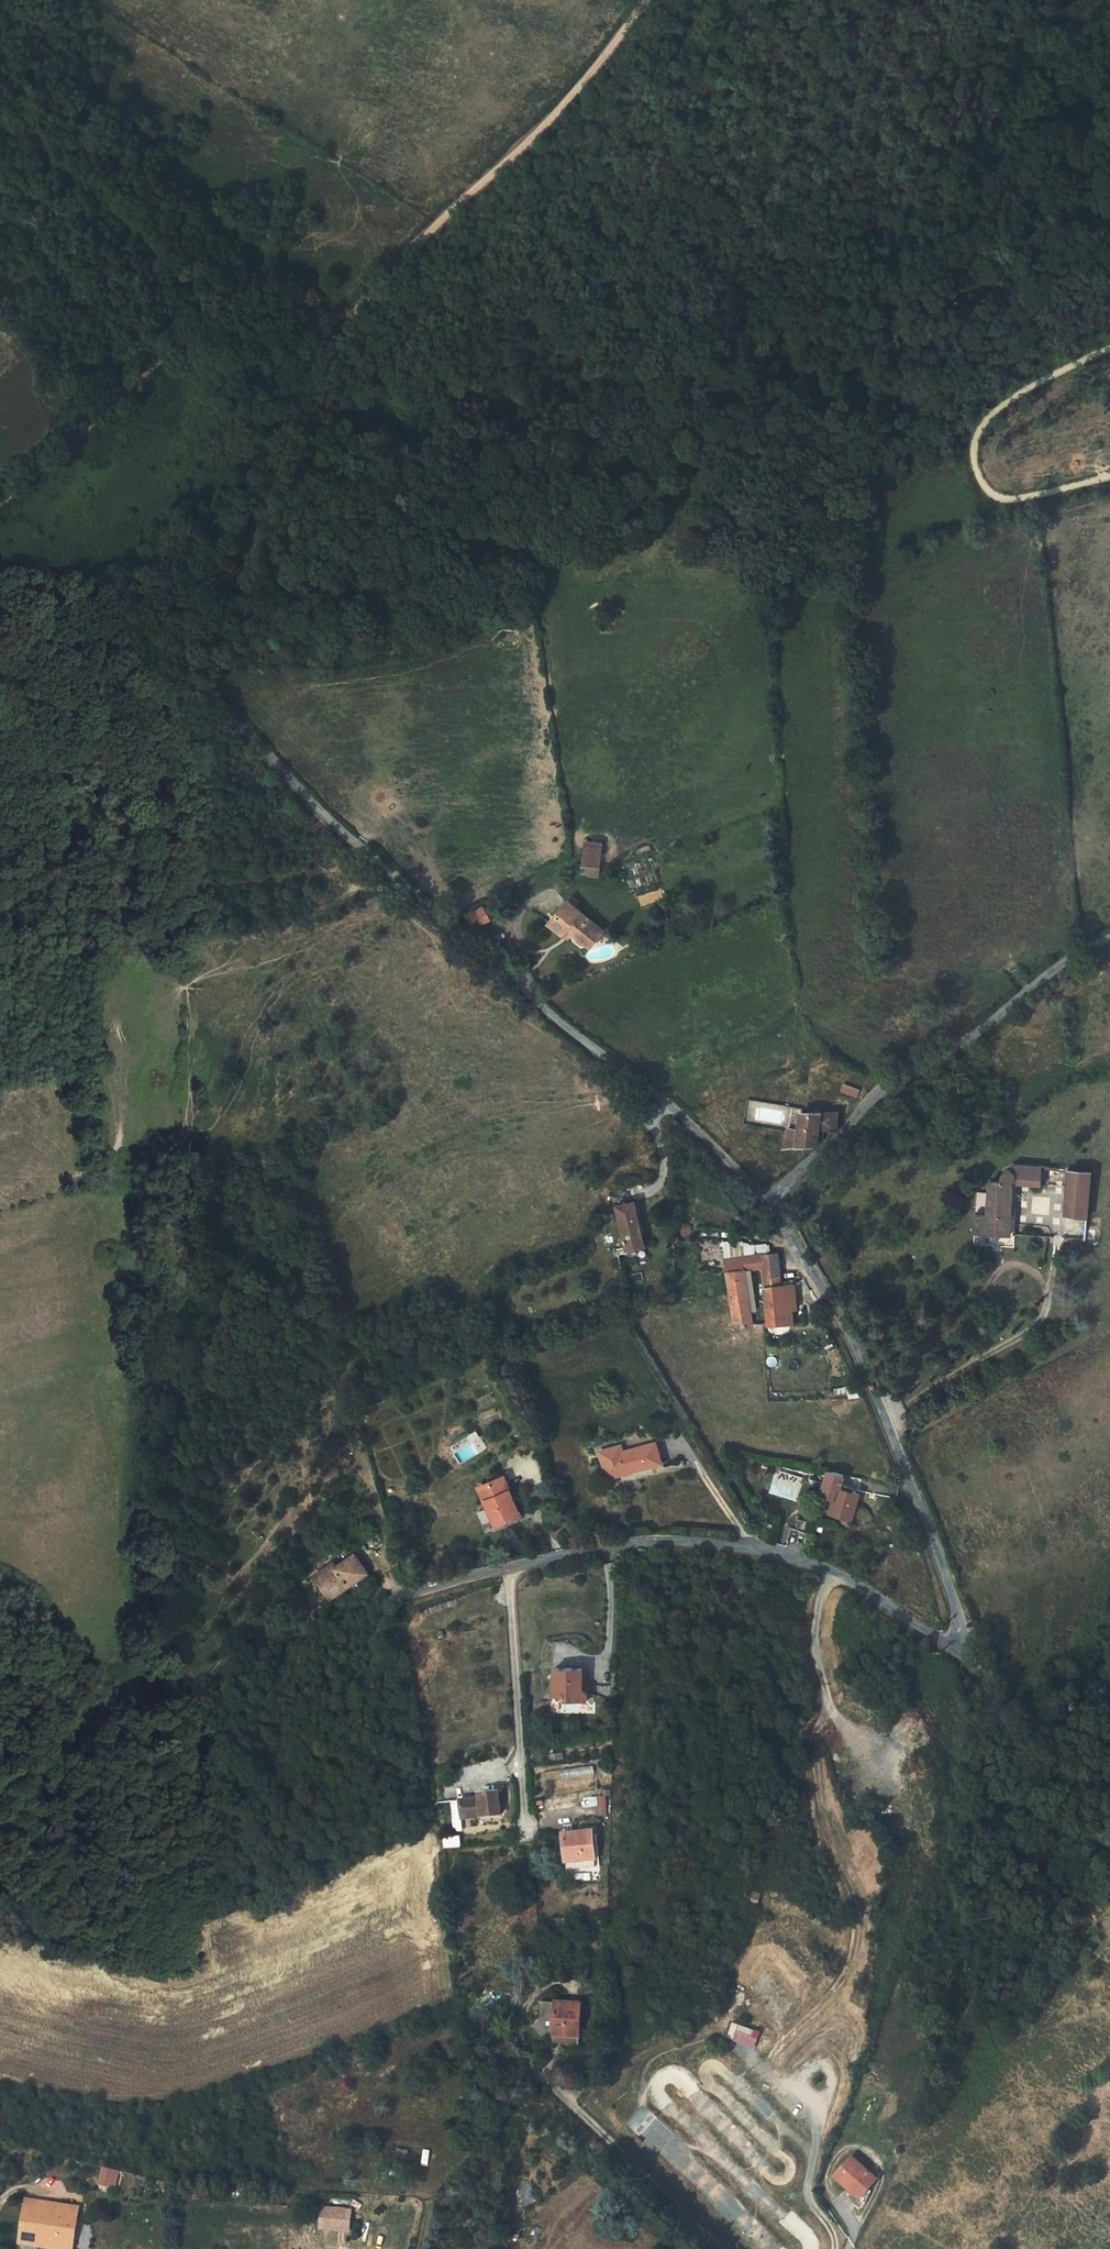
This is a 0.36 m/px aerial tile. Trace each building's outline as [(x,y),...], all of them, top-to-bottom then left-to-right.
[(603,876),(605,840),(586,839),(584,875),(603,876)] [(597,928),(564,902),(545,926),(558,936),(560,934),(567,938),(571,933),(586,944),(597,928)] [(491,905),(471,908),(473,925),(493,922),(491,905)] [(842,1083),(840,1091),(856,1097),(859,1089),(842,1083)] [(832,1115),(798,1109),(794,1124),(787,1122),(782,1140),(812,1143),(815,1131),(828,1132),(832,1115)] [(974,1232),(984,1232),(1008,1233),(1009,1184),(1037,1184),(1037,1165),(1009,1164),(1009,1177),(1008,1177),(1007,1176),(1006,1176),(1005,1176),(1005,1177),(1004,1177),(1003,1177),(1003,1178),(1002,1178),(1002,1179),(1001,1179),(1001,1180),(1000,1181),(1000,1182),(1000,1183),(1000,1184),(986,1185),(985,1215),(975,1214),(974,1232)] [(1061,1166),(1060,1210),(1089,1210),(1088,1165),(1061,1166)] [(636,1256),(635,1203),(615,1203),(618,1256),(636,1256)] [(753,1246),(753,1255),(758,1254),(766,1253),(765,1244),(753,1246)] [(722,1251),(723,1260),(737,1258),(740,1257),(739,1248),(722,1251)] [(774,1251),(766,1253),(758,1254),(759,1265),(764,1326),(792,1322),(791,1311),(782,1312),(780,1292),(777,1268),(774,1251)] [(753,1255),(740,1257),(737,1258),(739,1268),(759,1265),(758,1254),(753,1255)] [(723,1260),(729,1304),(732,1330),(750,1328),(746,1309),(743,1287),(739,1268),(737,1258),(723,1260)] [(792,1291),(780,1292),(782,1312),(791,1311),(794,1310),(792,1291)] [(598,1448),(603,1473),(659,1463),(656,1444),(630,1448),(629,1443),(598,1448)] [(476,1486),(493,1524),(517,1513),(500,1475),(476,1486)] [(837,1519),(833,1531),(849,1536),(852,1523),(837,1519)] [(317,1572),(324,1593),(366,1576),(356,1551),(337,1559),(338,1562),(317,1572)] [(551,1669),(551,1697),(581,1698),(581,1669),(551,1669)] [(595,1764),(562,1770),(564,1778),(596,1772),(595,1764)] [(439,1807),(442,1827),(481,1821),(476,1794),(456,1797),(457,1805),(439,1807)] [(585,1806),(600,1805),(600,1815),(608,1815),(608,1796),(585,1796),(585,1806)] [(558,1822),(555,1850),(586,1852),(587,1824),(558,1822)] [(554,2001),(550,2034),(575,2038),(579,2005),(554,2001)] [(729,2040),(759,2046),(763,2028),(732,2022),(729,2040)] [(550,2034),(550,2040),(574,2044),(575,2038),(550,2034)] [(483,2081),(486,2093),(499,2090),(495,2078),(483,2081)] [(450,2118),(448,2127),(459,2129),(461,2121),(450,2118)] [(848,2158),(831,2176),(856,2198),(872,2179),(848,2158)] [(113,2172),(100,2167),(96,2183),(110,2187),(114,2172),(113,2172)] [(25,2197),(18,2243),(58,2248),(72,2248),(79,2207),(25,2197)] [(321,2231),(354,2231),(354,2206),(321,2206),(321,2231)]
